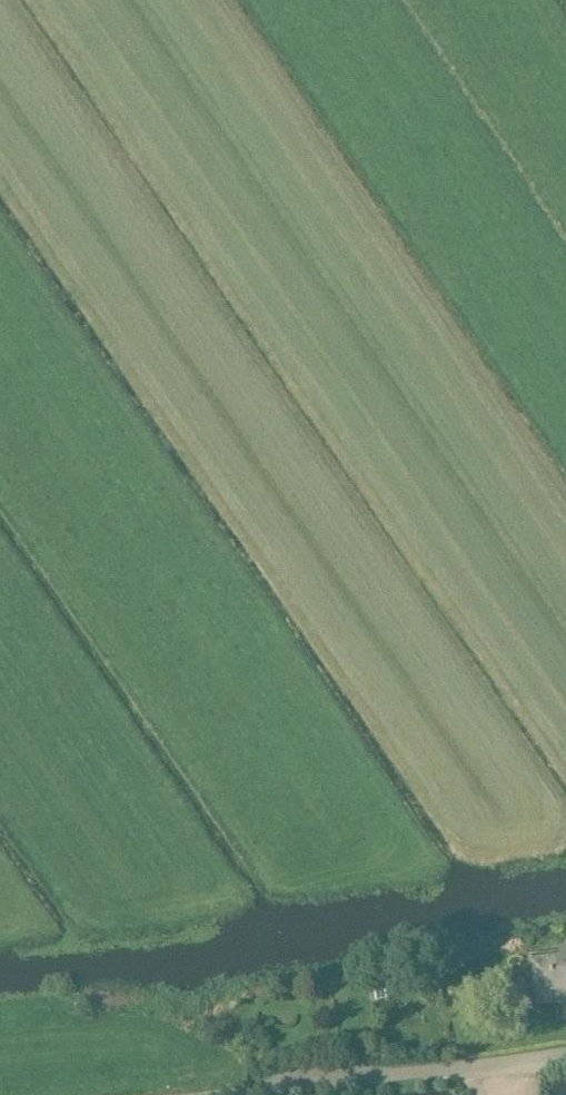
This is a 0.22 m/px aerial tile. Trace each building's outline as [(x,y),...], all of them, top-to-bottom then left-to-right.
[(532,959),(539,1006),(565,1002),(565,954),(532,959)]
